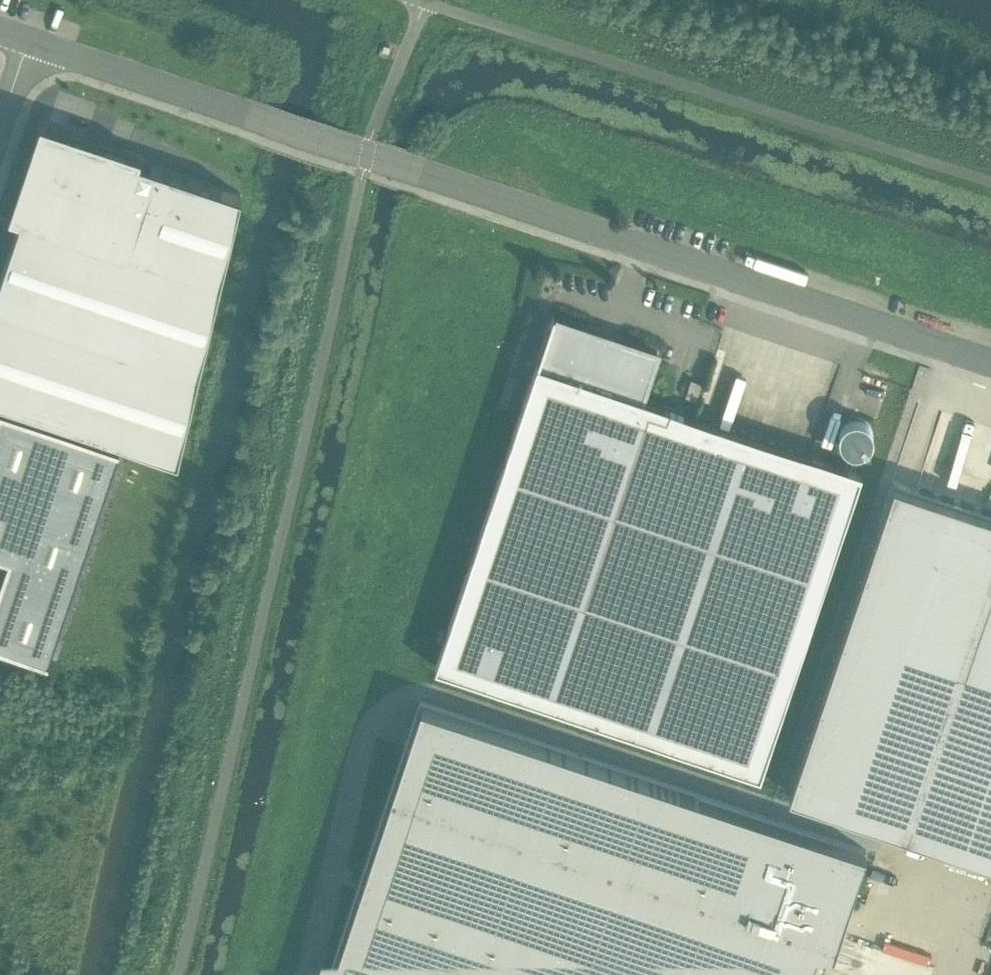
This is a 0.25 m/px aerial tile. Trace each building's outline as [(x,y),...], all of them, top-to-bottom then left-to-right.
[(0,275),(0,397),(175,456),(177,456),(240,193),(139,158),(141,152),(40,118),(8,212),(20,216),(0,275)] [(859,472),(694,417),(640,399),(657,350),(554,315),(555,312),(553,311),(434,665),(759,774),(861,469),(860,469),(859,472)] [(702,381),(690,377),(685,395),(696,399),(702,381)] [(0,410),(0,411),(0,552),(10,555),(8,562),(8,563),(0,587),(0,643),(17,649),(48,659),(118,449),(0,410)] [(787,790),(990,859),(990,512),(892,479),(787,790)] [(864,848),(419,700),(404,745),(328,974),(822,974),(864,848)]
